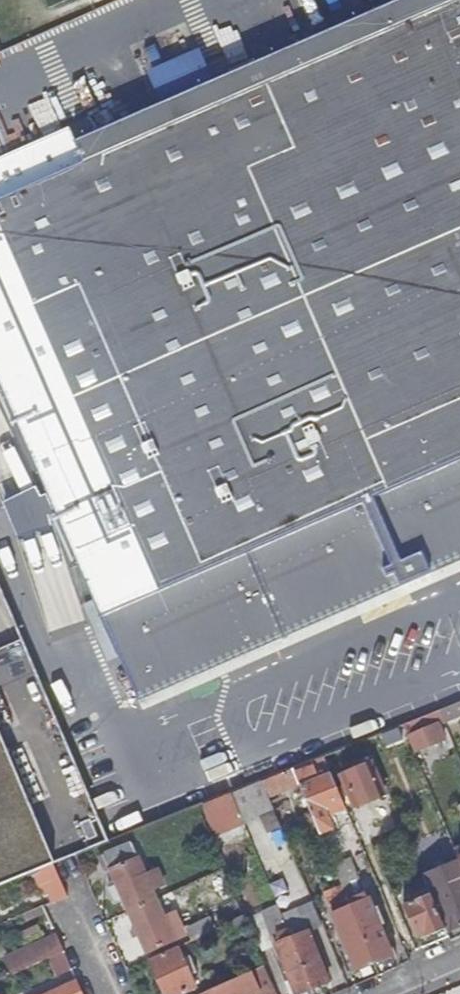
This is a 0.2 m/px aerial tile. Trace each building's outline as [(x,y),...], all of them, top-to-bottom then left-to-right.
[(0,160),(0,379),(102,617),(135,688),(153,694),(459,561),(459,0),(398,0),(76,142),(70,130),(0,160)] [(144,710),(459,572),(459,561),(153,694),(135,688),(144,710)] [(440,711),(444,720),(459,713),(459,703),(440,711)] [(440,711),(416,720),(421,732),(438,724),(444,721),(440,711)] [(421,732),(416,720),(403,726),(408,738),(409,737),(415,752),(444,740),(438,724),(421,732)] [(54,864),(0,733),(0,885),(54,864)] [(343,800),(324,756),(313,761),(321,780),(301,788),(319,833),(332,828),(327,816),(324,808),(343,800)] [(371,763),(341,775),(354,807),(384,795),(371,763)] [(262,781),(269,798),(300,785),(297,780),(293,769),(262,781)] [(269,798),(262,781),(232,793),(244,822),(274,810),(269,798)] [(232,793),(200,806),(203,814),(211,834),(212,836),(244,822),(232,793)] [(324,808),(327,816),(346,809),(343,800),(324,808)] [(123,898),(129,912),(157,899),(153,890),(164,885),(157,870),(146,875),(132,844),(122,848),(104,855),(117,885),(123,898)] [(341,886),(346,897),(363,891),(349,860),(334,866),(341,886)] [(459,861),(423,877),(430,891),(429,892),(444,928),(445,931),(459,926),(459,863),(459,861)] [(68,898),(54,865),(40,870),(55,904),(68,898)] [(444,928),(429,892),(423,877),(417,879),(421,890),(417,892),(414,900),(402,905),(414,933),(424,930),(427,935),(444,928)] [(123,898),(117,885),(111,888),(117,900),(123,898)] [(373,963),(350,907),(346,897),(341,886),(323,893),(355,970),(360,967),(364,976),(372,972),(369,965),(373,963)] [(350,907),(368,899),(366,894),(365,895),(363,891),(346,897),(350,907)] [(157,899),(129,912),(147,952),(175,940),(170,929),(174,926),(169,914),(165,916),(157,899)] [(391,955),(368,899),(350,907),(373,963),(391,955)] [(311,988),(291,938),(281,916),(277,906),(260,912),(274,945),(289,983),(280,987),(283,993),(296,993),(311,988)] [(298,909),(281,916),(291,938),(311,988),(327,981),(298,909)] [(187,930),(192,940),(215,930),(210,919),(187,930)] [(7,959),(14,975),(64,953),(57,937),(26,951),(7,959)] [(150,960),(166,993),(180,993),(196,987),(188,970),(185,964),(178,948),(150,960)] [(185,964),(188,970),(194,968),(191,961),(185,964)] [(202,993),(255,993),(258,993),(259,993),(277,993),(265,965),(202,993)] [(54,993),(82,993),(77,984),(54,993)]
